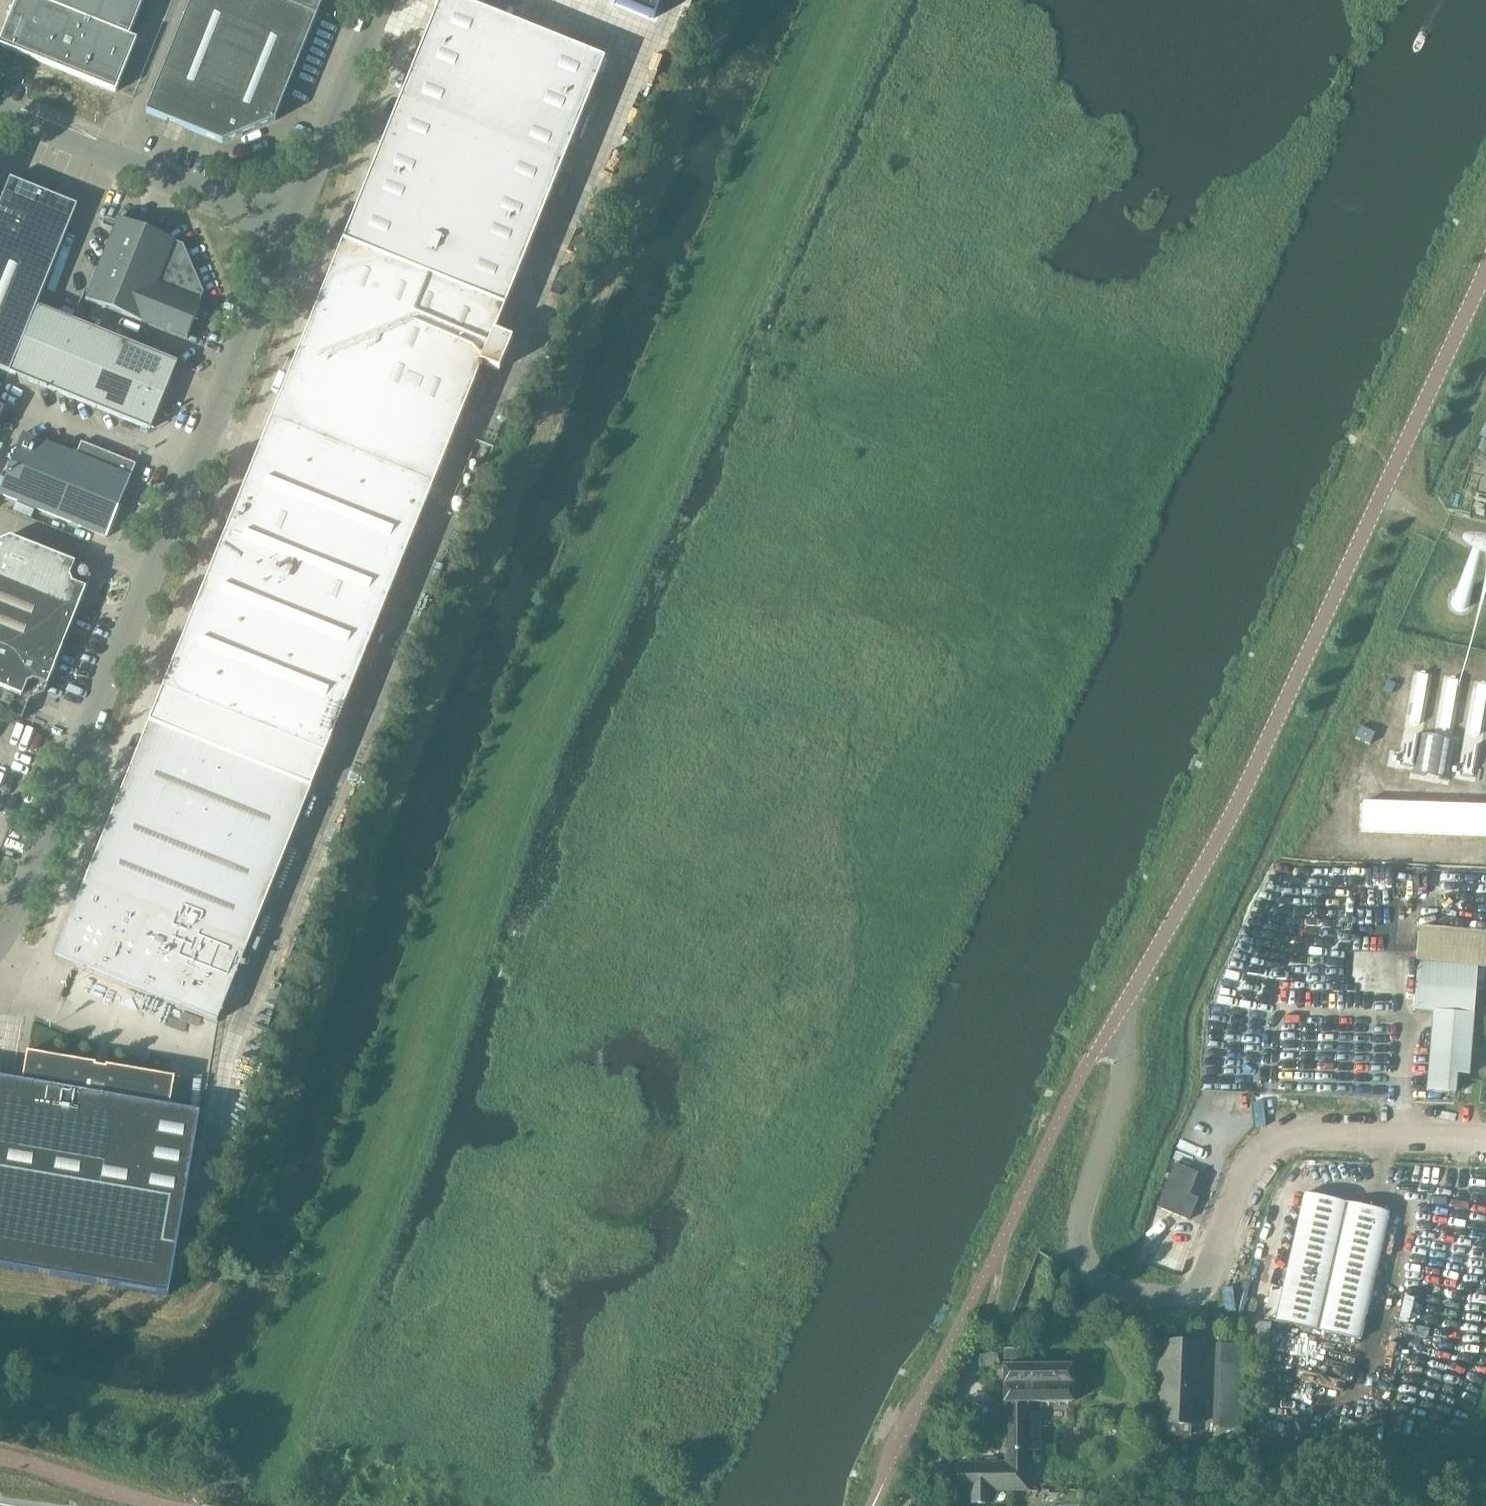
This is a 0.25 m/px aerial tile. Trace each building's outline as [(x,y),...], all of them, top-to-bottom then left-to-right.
[(223,143),(275,121),(323,0),(192,0),(146,112),(223,143)] [(149,723),(311,788),(482,364),(499,371),(512,340),(494,333),(563,163),(605,60),(456,0),(440,0),(400,98),(296,356),(303,359),(294,382),(287,379),(149,723)] [(654,19),(662,0),(608,0),(654,19)] [(49,389),(77,322),(37,306),(77,206),(11,179),(0,205),(0,369),(49,389)] [(200,302),(203,293),(183,245),(174,242),(175,240),(119,218),(86,299),(139,320),(186,339),(201,303),(200,302)] [(77,322),(49,389),(150,430),(177,363),(77,322)] [(276,369),(290,374),(295,362),(281,356),(276,369)] [(107,537),(136,465),(81,443),(76,455),(23,434),(0,492),(0,495),(107,537)] [(30,700),(45,693),(91,577),(87,567),(10,537),(0,541),(0,688),(30,700)] [(1452,602),(1452,603),(1452,604),(1452,605),(1453,606),(1453,607),(1454,608),(1455,609),(1456,610),(1457,610),(1458,611),(1459,611),(1460,611),(1461,611),(1462,611),(1463,611),(1464,610),(1465,610),(1466,609),(1467,609),(1467,608),(1468,607),(1468,606),(1469,606),(1469,605),(1469,604),(1469,603),(1469,602),(1469,601),(1469,600),(1468,599),(1468,598),(1467,597),(1466,596),(1465,595),(1464,595),(1463,595),(1463,594),(1462,594),(1461,594),(1460,594),(1459,594),(1458,594),(1457,595),(1456,595),(1456,596),(1455,596),(1454,597),(1454,598),(1453,599),(1453,600),(1452,601),(1452,602)] [(1427,677),(1418,676),(1409,723),(1419,725),(1427,677)] [(1396,685),(1388,681),(1382,692),(1390,696),(1396,685)] [(1458,683),(1448,681),(1440,728),(1449,730),(1458,683)] [(1478,687),(1469,734),(1479,736),(1485,697),(1485,688),(1478,687)] [(217,1022),(311,788),(149,723),(62,939),(63,939),(64,939),(68,941),(65,947),(67,951),(69,956),(75,958),(74,962),(73,962),(73,964),(217,1022)] [(1375,735),(1360,728),(1355,740),(1369,747),(1375,735)] [(1362,829),(1485,833),(1485,807),(1363,803),(1362,829)] [(1426,1090),(1453,1092),(1455,1073),(1467,1074),(1476,966),(1416,961),(1412,1009),(1432,1011),(1426,1090)] [(175,1080),(175,1078),(106,1067),(106,1069),(96,1067),(96,1065),(27,1053),(22,1082),(0,1079),(0,1267),(169,1296),(200,1113),(170,1108),(175,1080)] [(1156,1206),(1188,1219),(1197,1198),(1188,1194),(1197,1172),(1174,1163),(1156,1206)] [(1275,1319),(1317,1329),(1346,1202),(1304,1193),(1275,1319)] [(1346,1202),(1317,1329),(1359,1338),(1388,1212),(1346,1202)] [(1158,1340),(1155,1423),(1198,1425),(1202,1342),(1158,1340)] [(1022,1348),(1004,1348),(1004,1358),(1022,1358),(1022,1348)] [(959,1490),(969,1490),(971,1490),(971,1504),(987,1504),(987,1490),(1029,1489),(1029,1451),(1028,1415),(1028,1402),(1072,1401),(1072,1366),(1005,1366),(1005,1402),(1006,1402),(1006,1462),(958,1462),(959,1490)]
